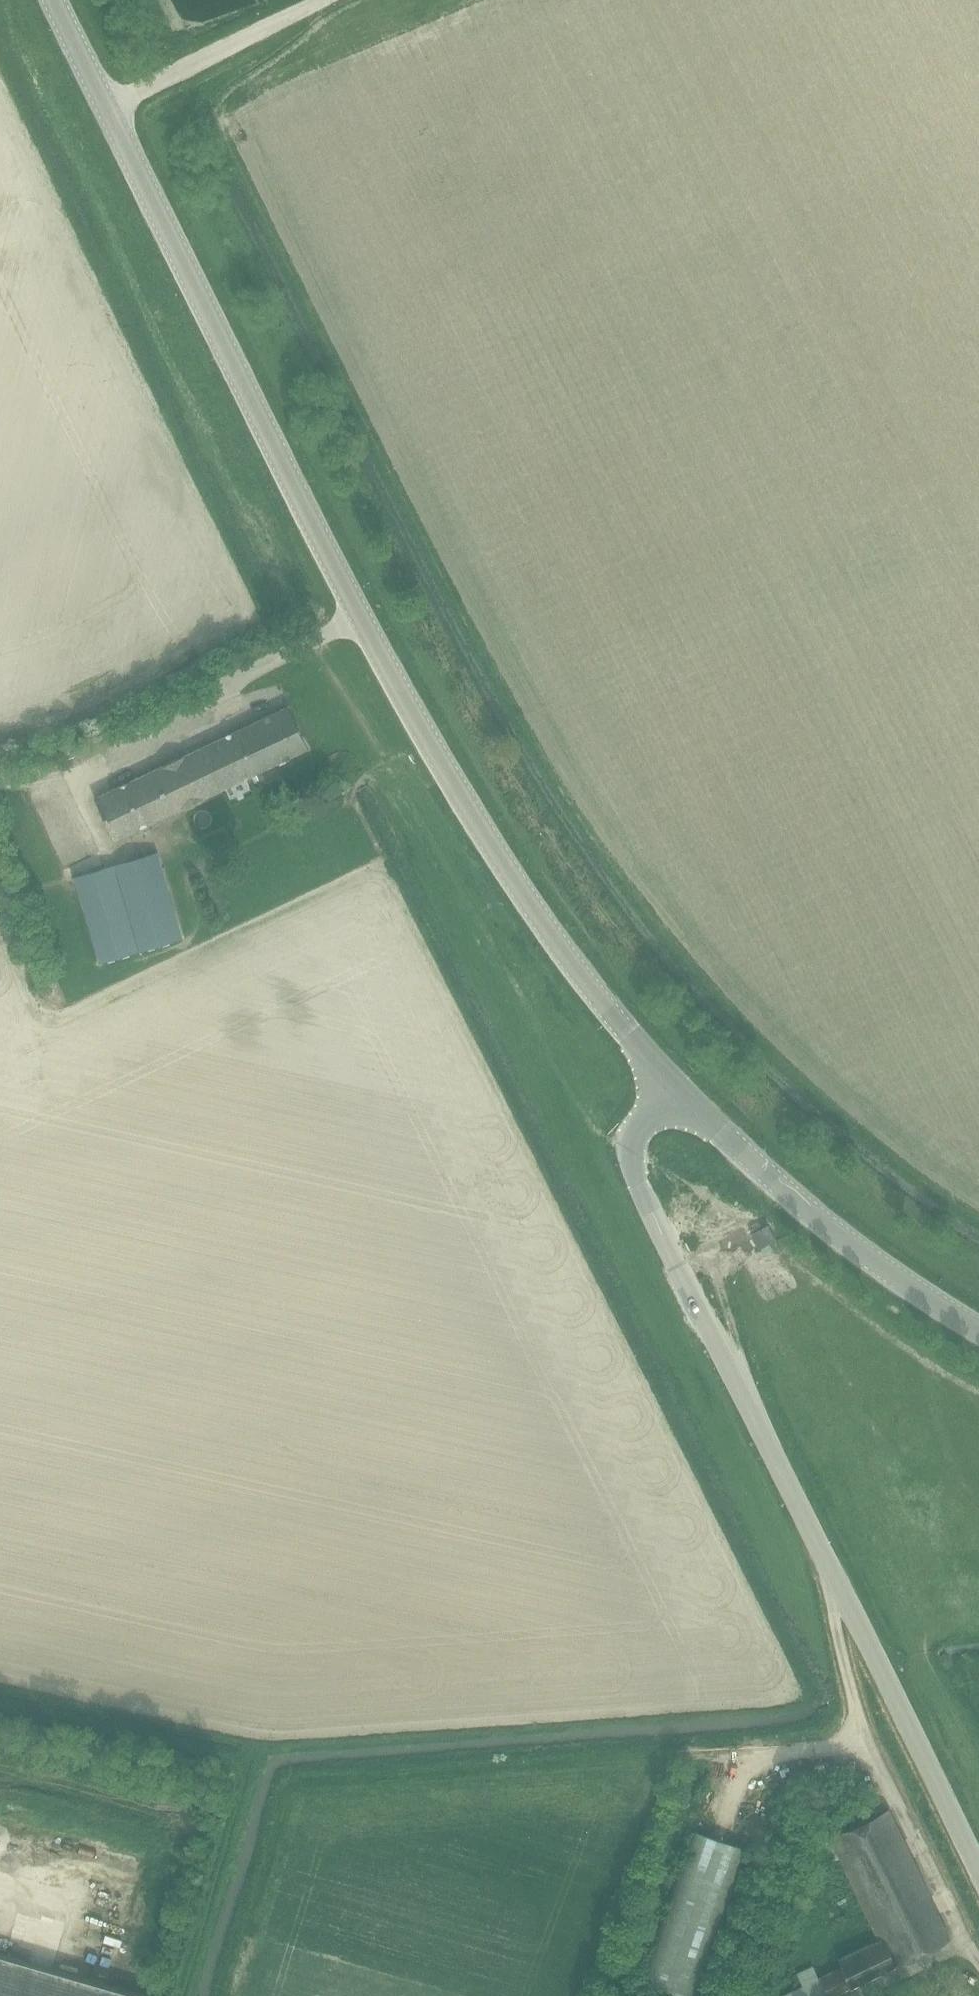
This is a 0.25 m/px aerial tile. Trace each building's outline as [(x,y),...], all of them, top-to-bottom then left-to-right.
[(96,797),(116,839),(308,748),(288,706),(96,797)] [(76,876),(101,961),(184,936),(159,852),(76,876)] [(762,1245),(776,1237),(777,1236),(771,1225),(756,1234),(762,1245)] [(780,1995),(833,1995),(952,1941),(890,1808),(830,1836),(831,1839),(824,1843),(833,1861),(840,1858),(878,1939),(839,1957),(843,1965),(819,1977),(813,1964),(798,1971),(805,1985),(780,1995)] [(750,1848),(692,1829),(642,1980),(691,1995),(701,1995),(750,1848)] [(0,1952),(0,1995),(148,1995),(149,1995),(0,1952)]
